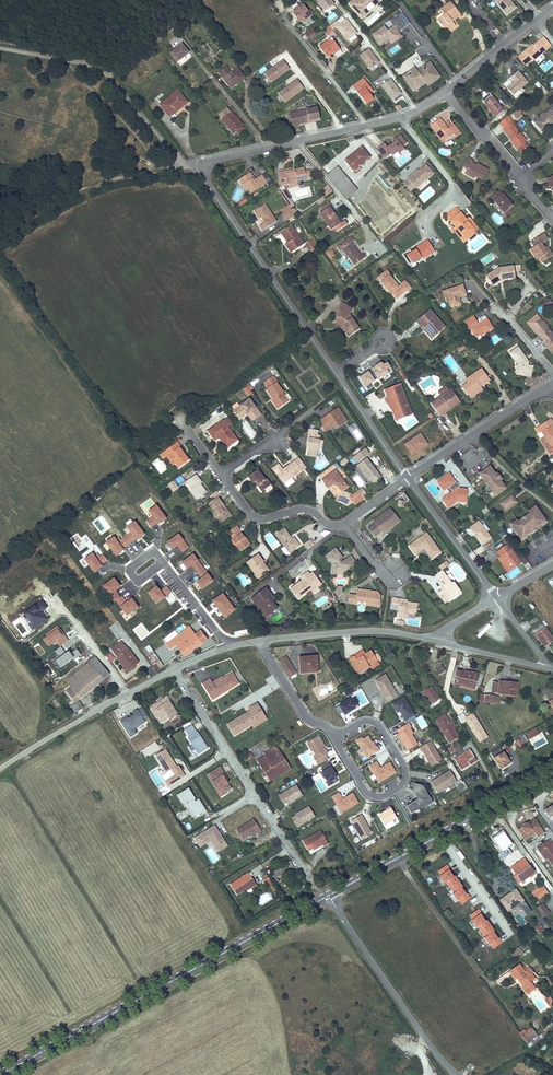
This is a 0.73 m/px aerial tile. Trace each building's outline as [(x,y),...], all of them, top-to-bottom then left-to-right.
[(330,0),(316,0),(323,9),(327,6),(328,8),(333,4),(330,0)] [(350,4),(362,18),(382,0),(355,0),(350,4)] [(509,11),(514,6),(509,0),(495,0),(506,14),(510,12),(509,11)] [(455,25),(452,21),(460,14),(458,11),(450,2),(442,8),(446,13),(437,20),(447,32),(455,25)] [(311,16),(301,3),(293,9),(303,22),(311,16)] [(394,26),(388,31),(384,26),(373,35),(382,46),(387,41),(391,46),(403,37),(399,32),(410,23),(406,17),(402,12),(390,21),(394,26)] [(356,33),(345,19),(339,24),(336,20),(329,26),(330,27),(332,30),(336,26),(346,40),(356,33)] [(315,33),(312,29),(306,34),(309,38),(315,33)] [(534,60),(546,48),(550,45),(543,37),(539,40),(533,46),(527,51),(526,50),(518,57),(525,65),(533,59),(534,60)] [(326,57),(331,53),(338,47),(331,38),(319,47),(326,57)] [(189,53),(182,45),(170,54),(177,63),(189,53)] [(378,62),(368,48),(359,55),(370,68),(378,62)] [(290,70),(283,60),(265,73),(272,84),(290,70)] [(423,72),(420,74),(425,81),(427,84),(431,82),(431,79),(434,77),(433,76),(437,73),(429,61),(425,65),(427,68),(423,71),(423,72)] [(425,65),(417,70),(418,71),(420,74),(423,72),(423,71),(427,68),(425,65)] [(415,67),(407,72),(410,76),(414,72),(415,73),(418,71),(417,70),(415,67)] [(228,75),(224,70),(219,73),(230,87),(235,83),(236,84),(244,78),(237,68),(231,73),(228,75)] [(407,72),(402,75),(411,87),(415,84),(416,85),(419,83),(421,84),(425,81),(420,74),(418,71),(415,73),(414,72),(410,76),(407,72)] [(514,82),(506,88),(511,95),(526,82),(517,72),(511,78),(514,82)] [(431,79),(431,82),(439,76),(437,73),(433,76),(434,77),(431,79)] [(363,78),(356,83),(362,90),(358,93),(365,102),(372,97),(369,93),(368,91),(371,88),(363,78)] [(401,93),(390,78),(381,85),(392,99),(401,93)] [(284,102),(303,89),(297,80),(278,93),(284,102)] [(356,83),(353,86),(358,93),(362,90),(356,83)] [(177,111),(175,109),(186,100),(177,90),(160,105),(170,117),(177,111)] [(395,103),(403,97),(402,94),(394,101),(395,103)] [(492,97),(484,104),(496,117),(504,110),(492,97)] [(186,100),(175,109),(177,111),(187,102),(186,100)] [(540,118),(539,120),(537,117),(533,120),(543,131),(550,125),(549,124),(552,121),(552,123),(552,122),(552,108),(552,107),(548,112),(545,114),(545,117),(542,117),(540,118)] [(233,133),(237,131),(242,126),(243,126),(231,111),(230,112),(228,108),(219,115),(222,119),(221,119),(233,133)] [(316,108),(288,114),(291,126),(298,124),(304,122),(304,123),(304,124),(313,122),(312,121),(319,119),(316,108)] [(519,112),(516,109),(511,113),(514,117),(519,112)] [(504,131),(510,138),(512,137),(513,139),(512,140),(510,141),(516,148),(517,148),(521,152),(528,146),(525,142),(526,141),(512,125),(514,124),(508,117),(500,124),(503,127),(505,130),(504,131)] [(431,126),(437,133),(441,137),(443,136),(446,140),(453,134),(456,138),(461,134),(453,124),(448,128),(447,130),(444,127),(446,126),(439,118),(431,126)] [(441,137),(437,133),(436,134),(443,143),(446,140),(443,136),(441,137)] [(395,140),(387,146),(392,153),(406,142),(401,136),(395,140)] [(408,144),(406,142),(392,153),(394,155),(403,147),(408,144)] [(387,146),(385,143),(377,149),(384,159),(392,153),(387,146)] [(403,147),(394,155),(395,156),(399,153),(404,148),(403,147)] [(352,158),(346,162),(354,171),(370,158),(361,148),(351,156),(352,158)] [(465,174),(470,177),(473,173),(477,175),(484,179),(488,170),(478,165),(477,166),(471,163),(472,161),(468,159),(463,167),(467,169),(465,174)] [(433,173),(425,164),(418,171),(411,176),(410,175),(407,178),(416,188),(433,173)] [(337,167),(327,175),(343,194),(353,185),(337,167)] [(292,173),(291,171),(291,169),(279,173),(282,186),(290,184),(291,188),(301,186),(300,181),(307,179),(305,172),(304,168),(295,170),(295,172),(292,173)] [(250,173),(242,178),(245,183),(242,185),(245,190),(248,189),(250,193),(266,183),(262,175),(255,180),(253,181),(252,179),(253,178),(250,173)] [(359,189),(362,187),(358,180),(354,183),(359,189)] [(353,185),(343,194),(347,199),(358,190),(353,185)] [(490,189),(484,194),(487,198),(493,192),(490,189)] [(286,190),(281,193),(284,198),(287,196),(289,199),(291,198),(286,190)] [(491,197),(504,213),(510,208),(512,206),(502,193),(501,194),(499,191),(491,197)] [(332,211),(329,207),(331,206),(329,202),(320,208),(323,212),(320,213),(331,230),(334,228),(336,232),(344,226),(342,223),(340,224),(338,220),(332,211)] [(288,205),(281,210),(288,220),(295,215),(288,205)] [(259,219),(261,217),(263,216),(266,221),(265,222),(259,226),(263,231),(276,222),(270,212),(267,213),(262,206),(254,211),(259,219)] [(446,216),(450,221),(461,213),(457,208),(446,216)] [(510,208),(504,213),(506,216),(512,211),(510,208)] [(461,213),(450,221),(456,228),(464,238),(474,230),(467,222),(461,213)] [(464,238),(456,228),(451,232),(453,234),(455,232),(463,242),(478,230),(470,220),(467,222),(474,230),(464,238)] [(291,226),(282,232),(289,242),(287,244),(286,245),(291,253),(303,244),(291,226)] [(282,232),(280,233),(287,244),(289,242),(282,232)] [(534,247),(530,249),(534,255),(536,254),(539,258),(542,263),(552,255),(550,251),(547,252),(544,248),(541,244),(548,239),(543,233),(533,240),(536,245),(534,247)] [(350,237),(337,248),(339,251),(343,249),(355,265),(365,257),(363,254),(360,255),(351,243),(353,241),(350,237)] [(312,240),(305,245),(310,251),(317,247),(312,240)] [(418,249),(412,253),(411,250),(403,255),(405,257),(410,265),(413,264),(414,265),(417,263),(431,254),(430,252),(433,250),(427,240),(424,243),(425,245),(418,249)] [(377,263),(381,269),(390,263),(386,257),(377,263)] [(487,277),(492,285),(501,279),(502,280),(514,278),(513,273),(513,267),(497,269),(487,277)] [(388,271),(379,278),(383,282),(382,283),(391,294),(392,294),(397,300),(411,288),(406,282),(399,287),(390,276),(391,275),(388,271)] [(459,305),(457,298),(459,297),(465,295),(462,285),(445,290),(451,307),(459,305)] [(338,317),(336,321),(343,325),(344,327),(343,328),(348,336),(359,329),(349,315),(352,309),(344,305),(341,304),(338,311),(340,312),(338,317)] [(417,322),(422,327),(423,326),(425,327),(431,335),(433,337),(445,327),(430,311),(417,322)] [(466,326),(476,320),(473,315),(463,321),(466,326)] [(542,322),(537,315),(527,323),(538,335),(539,334),(540,334),(542,336),(541,337),(544,341),(552,334),(547,328),(547,327),(546,328),(541,324),(543,323),(542,322)] [(476,337),(481,334),(484,332),(485,333),(493,329),(487,319),(478,324),(476,320),(466,326),(469,330),(471,329),(476,337)] [(423,326),(422,327),(431,339),(433,337),(431,335),(425,327),(423,326)] [(552,334),(544,341),(547,344),(548,343),(550,346),(549,347),(548,348),(552,354),(552,335),(552,334)] [(518,365),(517,369),(528,370),(527,376),(531,377),(533,366),(528,365),(529,361),(526,361),(523,356),(524,355),(518,347),(509,353),(518,365)] [(384,366),(382,363),(359,379),(367,390),(389,373),(387,371),(384,366)] [(463,387),(469,396),(478,390),(477,388),(479,387),(489,380),(481,370),(466,380),(468,383),(463,387)] [(273,400),(276,404),(279,402),(282,406),(289,401),(283,392),(284,391),(277,382),(279,381),(274,376),(265,383),(269,389),(267,390),(274,399),(273,400)] [(413,414),(401,383),(385,389),(388,396),(384,398),(394,411),(397,420),(413,414)] [(248,387),(243,390),(248,397),(253,394),(248,387)] [(455,401),(448,392),(445,387),(438,392),(441,397),(432,403),(440,416),(450,409),(448,407),(455,401)] [(478,390),(469,396),(471,398),(482,390),(479,387),(477,388),(478,390)] [(451,390),(448,392),(455,401),(448,407),(450,409),(460,402),(451,390)] [(234,410),(239,417),(247,412),(248,414),(250,412),(255,419),(262,414),(251,398),(240,406),(234,410)] [(339,408),(325,417),(330,425),(334,422),(338,427),(347,421),(339,408)] [(325,417),(319,422),(327,432),(331,427),(330,425),(325,417)] [(228,418),(225,420),(230,427),(233,425),(228,418)] [(539,434),(542,432),(545,437),(549,443),(544,446),(550,455),(552,453),(552,428),(551,426),(552,425),(552,424),(550,419),(540,426),(535,429),(539,434)] [(216,440),(220,437),(223,435),(231,445),(239,439),(230,427),(225,420),(224,420),(209,431),(216,440)] [(307,444),(308,445),(310,445),(309,448),(308,456),(317,458),(318,449),(320,439),(321,435),(318,435),(319,430),(310,429),(307,444)] [(429,445),(421,434),(405,445),(412,456),(429,445)] [(223,435),(220,437),(228,447),(231,445),(223,435)] [(545,437),(540,440),(544,446),(549,443),(545,437)] [(178,442),(172,447),(175,451),(180,448),(181,447),(178,442)] [(164,460),(167,458),(170,455),(176,464),(179,468),(189,461),(186,457),(184,458),(182,455),(184,454),(180,448),(175,451),(172,447),(161,455),(164,460)] [(371,455),(366,448),(352,458),(357,465),(371,455)] [(170,455),(167,458),(173,466),(176,464),(170,455)] [(285,483),(307,467),(300,457),(284,470),(280,464),(274,468),(278,473),(285,483)] [(349,463),(345,458),(339,462),(342,467),(349,463)] [(367,458),(358,466),(370,482),(372,480),(374,483),(382,478),(367,458)] [(495,474),(489,466),(479,474),(496,496),(506,488),(500,481),(499,478),(495,474)] [(254,484),(254,483),(256,482),(259,485),(263,491),(273,484),(269,479),(267,480),(259,470),(249,477),(254,484)] [(329,488),(335,484),(334,482),(335,481),(338,484),(338,485),(342,491),(348,486),(336,471),(324,480),(329,488)] [(448,508),(457,502),(465,503),(467,490),(459,488),(457,488),(453,484),(456,482),(449,473),(440,480),(447,489),(449,487),(452,492),(450,493),(449,499),(444,503),(448,508)] [(197,475),(187,482),(193,490),(191,491),(197,499),(207,492),(201,484),(203,483),(197,475)] [(178,485),(175,480),(168,484),(172,489),(178,485)] [(440,480),(437,482),(444,491),(447,496),(442,500),(444,503),(449,499),(450,493),(447,489),(440,480)] [(221,496),(217,491),(211,496),(214,501),(218,498),(221,496)] [(356,505),(364,499),(359,492),(351,498),(356,505)] [(505,511),(515,504),(509,496),(500,503),(505,511)] [(213,514),(216,518),(218,517),(222,522),(231,516),(227,510),(225,511),(222,507),(224,506),(218,498),(214,501),(209,505),(214,513),(213,514)] [(541,525),(541,524),(546,520),(535,506),(528,511),(530,513),(524,517),(518,521),(517,519),(510,524),(521,539),(526,535),(527,536),(541,525)] [(375,537),(382,532),(381,531),(387,526),(389,529),(400,521),(391,509),(374,521),(376,523),(369,529),(375,537)] [(479,521),(470,528),(483,545),(491,538),(487,532),(479,521)] [(234,534),(230,536),(236,545),(242,551),(251,544),(246,538),(245,538),(240,530),(237,526),(231,530),(234,534)] [(285,528),(276,535),(290,554),(301,546),(294,537),(292,539),(285,528)] [(416,555),(424,548),(426,548),(426,549),(427,548),(428,550),(426,551),(432,559),(440,553),(426,534),(409,546),(416,555)] [(304,545),(308,550),(314,545),(310,540),(304,545)] [(497,552),(501,557),(510,570),(521,562),(523,565),(528,562),(524,557),(520,560),(508,544),(497,552)] [(331,574),(337,575),(338,574),(342,574),(343,573),(343,569),(347,566),(350,567),(356,563),(351,556),(343,562),(341,563),(339,561),(341,559),(342,558),(336,549),(326,556),(333,565),(331,574)] [(248,563),(256,574),(259,573),(262,577),(270,571),(266,565),(265,566),(263,564),(264,563),(265,562),(259,554),(248,563)] [(510,570),(501,557),(499,559),(508,572),(510,570)] [(449,565),(446,562),(440,567),(442,570),(449,565)] [(442,570),(435,575),(438,579),(445,574),(442,570)] [(113,572),(104,579),(106,583),(116,576),(113,572)] [(304,582),(303,580),(292,589),(299,599),(311,590),(312,591),(318,587),(316,586),(320,583),(313,573),(310,575),(308,572),(304,576),(307,580),(304,582)] [(445,574),(438,579),(445,588),(437,594),(441,599),(445,596),(448,601),(456,595),(455,593),(459,590),(454,583),(453,584),(445,574)] [(273,596),(267,588),(252,599),(259,607),(260,606),(267,616),(277,608),(272,601),(270,598),(273,596)] [(367,603),(367,604),(375,605),(376,600),(380,601),(381,597),(377,593),(375,592),(375,594),(373,594),(373,592),(358,590),(357,596),(350,595),(349,603),(356,604),(356,601),(367,603)] [(408,602),(401,601),(401,600),(397,599),(395,609),(399,609),(399,612),(409,614),(416,615),(417,604),(408,602)] [(260,606),(259,607),(266,617),(267,616),(260,606)] [(532,630),(545,647),(552,641),(552,638),(543,624),(535,630),(535,629),(532,630)] [(168,646),(170,649),(175,646),(177,648),(184,657),(207,639),(204,635),(201,631),(196,635),(190,627),(177,636),(178,638),(168,646)] [(177,636),(167,644),(168,646),(178,638),(177,636)] [(137,641),(143,650),(149,645),(142,637),(137,641)] [(26,640),(21,645),(33,661),(38,656),(26,640)] [(114,653),(117,658),(124,668),(123,669),(127,674),(132,670),(131,668),(133,667),(138,663),(128,650),(124,645),(124,646),(121,642),(111,649),(114,653)] [(149,645),(143,650),(150,659),(156,655),(149,645)] [(356,659),(354,656),(349,660),(358,674),(370,667),(369,666),(377,661),(374,655),(371,651),(364,655),(356,659)] [(156,655),(150,659),(158,670),(163,666),(156,655)] [(305,657),(299,658),(300,671),(318,669),(317,656),(312,657),(305,657)] [(34,663),(40,671),(46,667),(40,658),(34,663)] [(66,681),(71,688),(88,675),(97,685),(109,675),(95,658),(66,681)] [(280,661),(286,671),(292,668),(286,658),(280,661)] [(440,663),(434,667),(439,675),(445,671),(440,663)] [(46,667),(40,671),(47,679),(52,675),(46,667)] [(292,668),(286,671),(290,678),(296,674),(292,668)] [(457,670),(454,683),(476,688),(479,676),(457,670)] [(211,680),(203,685),(208,694),(216,689),(220,695),(238,684),(232,674),(223,679),(214,685),(212,683),(211,680)] [(88,675),(71,688),(66,692),(75,703),(97,685),(88,675)] [(277,687),(275,684),(277,684),(273,675),(266,678),(271,689),(277,687)] [(388,702),(398,696),(386,675),(376,681),(382,691),(384,694),(388,702)] [(222,677),(212,683),(214,685),(223,679),(222,677)] [(492,683),(492,688),(494,689),(494,694),(516,696),(518,684),(499,682),(499,684),(492,683)] [(431,687),(424,691),(433,704),(439,699),(431,687)] [(216,689),(208,694),(212,700),(220,695),(216,689)] [(433,704),(424,691),(421,693),(430,706),(433,704)] [(356,711),(355,710),(359,708),(360,705),(359,703),(360,702),(356,695),(352,698),(351,697),(340,703),(341,703),(335,706),(339,713),(342,712),(343,714),(345,717),(356,711)] [(485,695),(484,703),(493,704),(494,696),(485,695)] [(404,697),(393,704),(397,712),(400,710),(405,719),(404,720),(407,724),(409,723),(417,718),(404,697)] [(169,702),(166,698),(150,708),(161,724),(176,714),(169,702)] [(66,709),(72,718),(77,716),(75,713),(83,709),(79,703),(75,705),(66,709)] [(234,736),(252,725),(250,722),(255,719),(256,721),(261,718),(260,717),(264,714),(258,704),(249,709),(250,711),(252,714),(249,716),(247,713),(227,725),(234,736)] [(130,738),(148,727),(143,720),(148,718),(142,709),(138,712),(137,710),(133,713),(135,716),(129,720),(127,718),(120,722),(130,738)] [(253,728),(267,719),(264,714),(260,717),(261,718),(256,721),(255,719),(250,722),(252,725),(253,728)] [(436,721),(437,724),(447,718),(445,715),(436,721)] [(447,718),(437,724),(449,743),(459,737),(453,727),(450,723),(447,718)] [(407,724),(397,730),(399,734),(398,735),(407,751),(417,745),(412,735),(413,734),(410,728),(411,728),(409,723),(407,724)] [(189,738),(197,733),(192,726),(184,731),(189,738)] [(537,729),(528,734),(531,739),(540,734),(537,729)] [(208,749),(197,733),(189,738),(188,739),(198,755),(208,749)] [(520,734),(513,738),(519,748),(523,745),(522,744),(525,743),(520,734)] [(328,754),(323,746),(324,746),(319,736),(307,743),(312,752),(313,751),(318,760),(316,761),(318,765),(328,759),(326,755),(328,754)] [(362,738),(357,741),(367,758),(379,751),(377,747),(375,748),(368,737),(363,740),(362,738)] [(146,758),(161,748),(156,741),(141,751),(146,758)] [(431,741),(420,748),(422,752),(423,752),(431,766),(442,760),(433,746),(434,745),(431,741)] [(265,754),(266,756),(278,749),(276,747),(265,754)] [(455,752),(449,755),(450,758),(454,756),(455,757),(463,752),(461,748),(456,751),(455,752)] [(266,756),(258,761),(265,773),(267,776),(273,772),(274,775),(289,766),(278,749),(266,756)] [(499,749),(491,754),(501,769),(511,763),(504,752),(502,753),(499,749)] [(176,768),(165,750),(155,757),(166,774),(172,770),(176,768)] [(470,765),(468,761),(474,757),(470,750),(454,760),(461,771),(470,765)] [(408,762),(413,758),(410,754),(405,758),(408,762)] [(376,762),(370,766),(379,782),(395,772),(390,763),(380,768),(376,762)] [(330,763),(321,768),(323,772),(321,773),(323,778),(325,777),(328,782),(326,783),(329,787),(338,782),(336,778),(337,777),(331,768),(332,767),(330,763)] [(169,786),(178,780),(182,778),(185,776),(178,766),(176,768),(172,770),(175,776),(166,782),(169,786)] [(273,772),(267,776),(270,781),(290,769),(289,766),(274,775),(273,772)] [(220,768),(208,775),(217,791),(216,791),(220,797),(225,795),(224,794),(231,789),(225,780),(227,779),(220,768)] [(456,782),(450,771),(431,782),(437,793),(456,782)] [(403,808),(408,816),(436,800),(434,795),(430,798),(424,788),(428,786),(426,783),(423,786),(415,784),(413,791),(418,799),(403,808)] [(303,796),(297,785),(279,796),(284,805),(289,803),(289,804),(303,796)] [(189,789),(177,796),(182,805),(185,803),(194,818),(202,813),(202,815),(206,812),(199,800),(195,802),(194,800),(195,799),(189,789)] [(339,793),(332,797),(341,813),(358,803),(353,793),(343,799),(339,793)] [(545,809),(548,814),(550,813),(552,815),(552,814),(552,804),(545,809)] [(315,817),(309,806),(295,814),(296,815),(292,818),(297,827),(315,817)] [(397,818),(390,807),(386,809),(386,810),(379,815),(385,825),(397,818)] [(372,833),(361,815),(351,821),(353,825),(360,837),(361,839),(372,833)] [(244,842),(252,837),(256,834),(257,837),(263,833),(255,821),(238,832),(244,842)] [(545,833),(536,821),(530,826),(528,824),(528,823),(519,829),(526,839),(534,833),(538,838),(545,833)] [(224,842),(220,836),(219,837),(218,835),(219,834),(214,826),(194,839),(200,848),(210,841),(213,842),(217,847),(224,842)] [(308,851),(312,848),(321,843),(322,845),(323,847),(328,844),(321,831),(303,841),(308,851)] [(551,843),(551,842),(549,839),(536,847),(539,851),(541,850),(547,858),(552,865),(552,846),(551,843)] [(217,852),(227,847),(224,842),(217,847),(213,842),(210,841),(217,852)] [(541,850),(539,851),(545,860),(547,858),(541,850)] [(525,859),(511,868),(514,872),(523,865),(527,862),(525,859)] [(294,867),(290,861),(284,865),(285,866),(274,872),(276,877),(294,867)] [(523,865),(514,872),(517,876),(520,881),(523,884),(524,883),(523,881),(535,873),(529,864),(525,867),(523,865)] [(271,872),(268,874),(275,885),(278,883),(274,876),(273,876),(271,872)] [(237,895),(246,889),(251,886),(252,888),(257,885),(250,873),(231,885),(237,895)] [(539,888),(531,893),(536,901),(548,893),(545,890),(542,892),(539,888)] [(515,890),(500,901),(508,912),(523,901),(515,890)] [(468,912),(464,915),(472,926),(492,911),(481,896),(475,900),(477,902),(467,910),(468,912)] [(542,903),(535,909),(540,917),(542,918),(549,913),(542,903)] [(541,927),(537,930),(540,934),(549,928),(542,918),(540,917),(536,920),(539,923),(541,927)] [(524,954),(519,948),(510,954),(514,960),(524,954)] [(519,964),(510,971),(516,979),(517,978),(519,977),(524,984),(522,986),(521,986),(527,995),(536,988),(534,984),(535,983),(530,976),(526,970),(524,967),(522,968),(519,964)] [(532,1027),(526,1032),(525,1030),(520,1034),(521,1035),(527,1044),(538,1036),(532,1027)]
